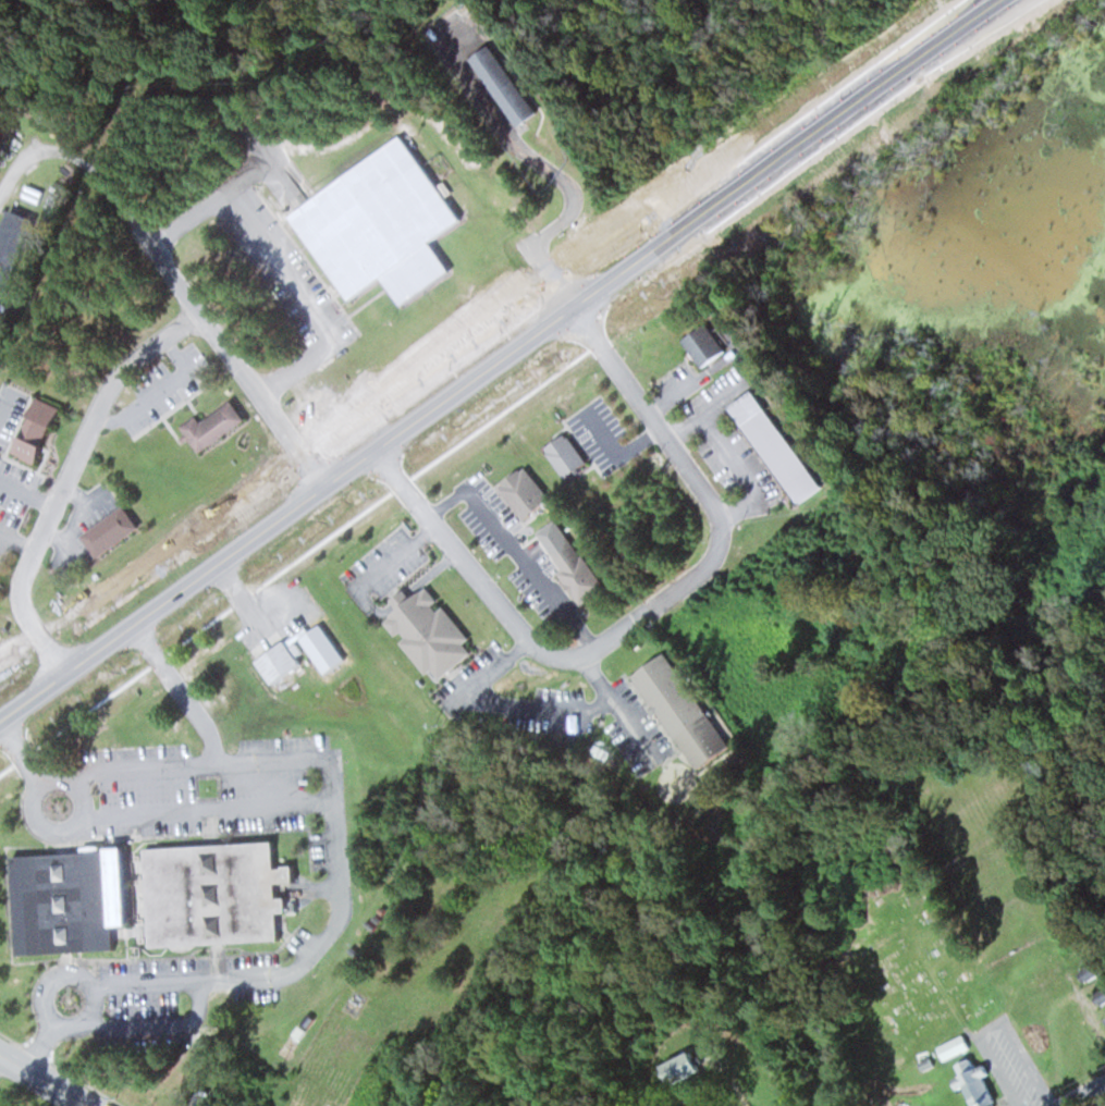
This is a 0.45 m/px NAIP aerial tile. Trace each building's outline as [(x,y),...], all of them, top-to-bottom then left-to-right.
[(487,42),(537,109),(516,125),(466,59),(487,42)] [(466,222),(410,136),(294,212),(352,302),(388,278),(406,306),(456,273),(436,242),(466,222)] [(0,227),(0,304),(35,219),(8,208),(0,227)] [(708,370),(732,351),(711,323),(686,342),(708,370)] [(803,503),(826,489),(763,390),(740,405),(803,503)] [(16,452),(41,465),(69,412),(44,399),(16,452)] [(185,427),(203,453),(251,421),(237,401),(205,423),(201,416),(185,427)] [(569,480),(593,465),(571,433),(548,448),(569,480)] [(555,505),(535,467),(503,484),(524,522),(555,505)] [(100,557),(145,531),(131,507),(86,533),(100,557)] [(550,546),(566,571),(564,573),(586,606),(611,589),(573,531),(550,546)] [(477,654),(468,643),(473,640),(429,584),(398,607),(401,611),(388,621),(432,678),(439,673),(444,679),(477,654)] [(261,663),(279,686),(308,664),(302,656),(305,654),(294,638),(261,663)] [(641,676),(703,772),(740,748),(677,652),(641,676)] [(269,843),(143,848),(148,947),(280,941),(279,915),(290,914),(288,894),(277,895),(277,882),(293,881),(292,864),(283,865),(283,870),(270,871),(269,843)] [(122,849),(10,856),(16,956),(114,949),(113,925),(126,924),(122,849)] [(946,1061),(974,1047),(967,1034),(940,1048),(946,1061)] [(709,1074),(704,1053),(666,1063),(671,1083),(709,1074)] [(988,1105),(995,1105),(1001,1102),(979,1055),(958,1065),(963,1076),(961,1077),(974,1105),(986,1105),(988,1105)]
